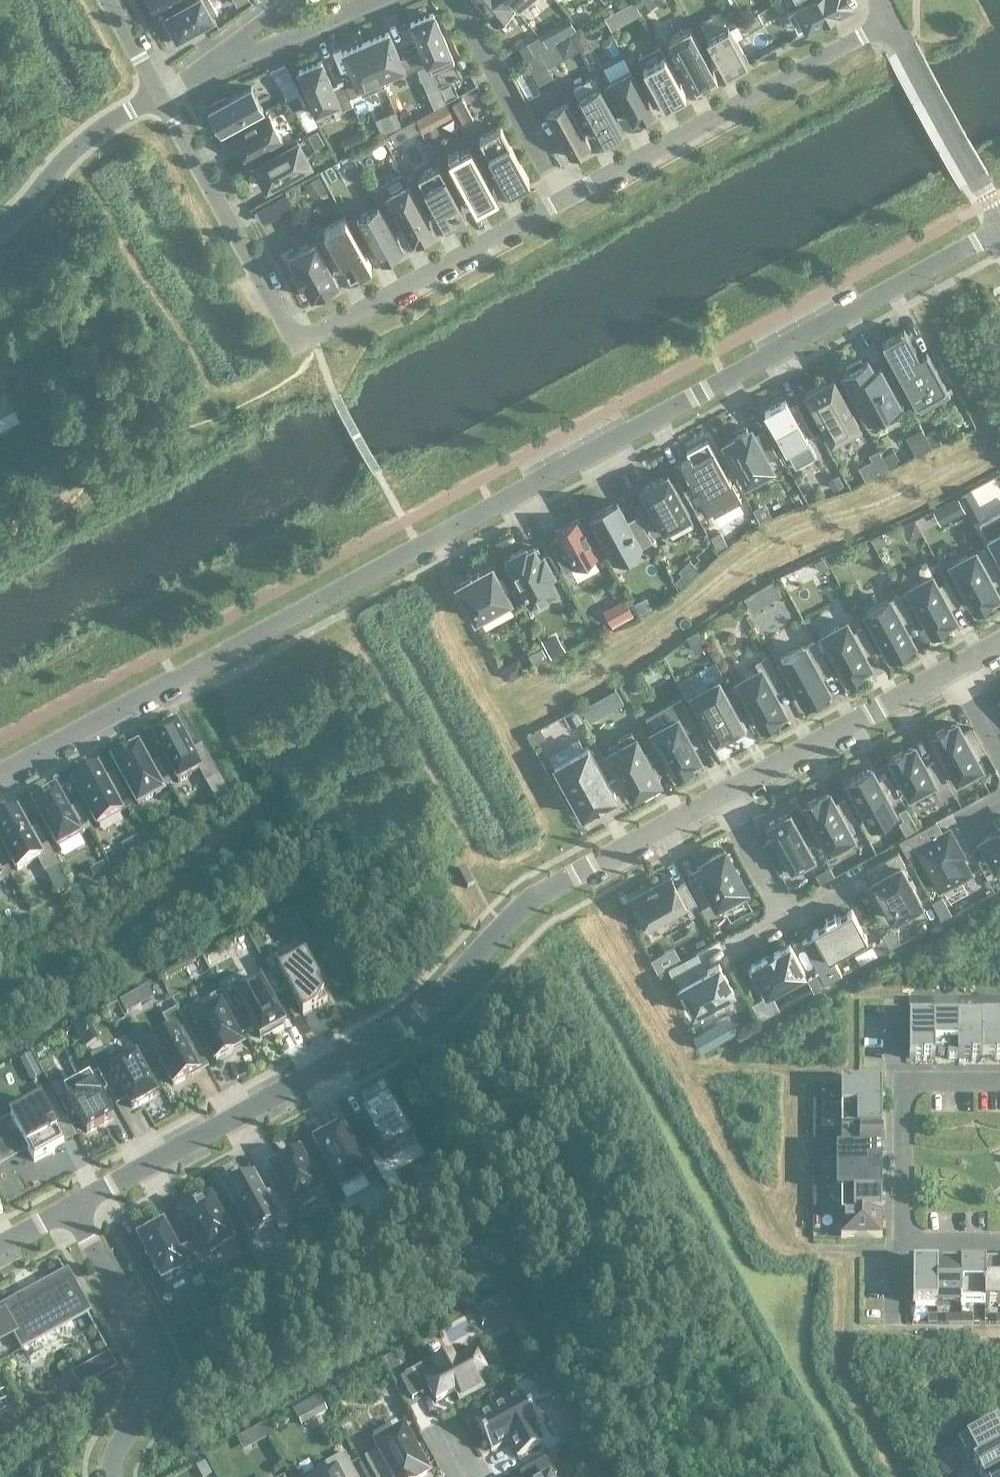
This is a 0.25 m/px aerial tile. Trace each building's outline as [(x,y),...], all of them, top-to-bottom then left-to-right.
[(155,10),(172,0),(149,0),(155,10)] [(211,13),(216,10),(211,0),(182,0),(157,14),(172,41),(188,33),(186,29),(212,15),(211,13)] [(496,22),(512,8),(514,10),(516,8),(510,0),(479,0),(496,22)] [(786,9),(796,27),(804,23),(805,24),(848,0),(801,0),(794,4),(795,5),(786,9)] [(615,8),(606,12),(605,13),(611,24),(621,19),(615,8)] [(718,8),(697,20),(724,68),(745,57),(726,21),(725,22),(718,8)] [(734,8),(726,13),(725,13),(731,22),(739,18),(734,8)] [(415,65),(449,50),(432,10),(409,20),(420,45),(409,50),(415,65)] [(756,11),(734,24),(739,33),(761,21),(756,11)] [(694,85),(696,84),(714,74),(715,73),(688,24),(667,35),(694,85)] [(582,29),(580,26),(571,31),(575,37),(582,34),(582,29)] [(364,39),(379,74),(401,64),(404,70),(415,65),(409,50),(398,55),(387,29),(364,39)] [(379,74),(364,39),(341,48),(352,74),(342,79),(348,94),(359,89),(357,83),(379,74)] [(526,40),(519,43),(519,44),(524,54),(532,50),(526,40)] [(555,40),(541,48),(540,49),(547,63),(563,54),(555,40)] [(658,44),(637,55),(641,63),(662,102),(683,90),(662,52),(658,44)] [(525,56),(526,56),(529,63),(538,66),(544,63),(537,50),(525,56)] [(622,54),(602,65),(611,80),(603,85),(617,111),(624,107),(631,119),(639,115),(641,119),(654,112),(629,65),(628,66),(622,54)] [(320,58),(297,68),(314,108),(348,94),(342,79),(331,83),(320,58)] [(593,74),(572,86),(599,136),(620,125),(593,74)] [(292,77),(279,84),(284,94),(297,87),(292,77)] [(224,92),(209,101),(211,105),(208,106),(219,128),(261,105),(250,83),(226,96),(224,92)] [(437,83),(435,83),(427,87),(433,102),(443,97),(437,83)] [(451,100),(462,120),(472,115),(461,94),(451,100)] [(566,100),(545,111),(568,153),(589,142),(566,100)] [(415,116),(421,126),(428,122),(429,118),(425,110),(415,116)] [(282,138),(267,111),(230,132),(245,159),(282,138)] [(412,117),(405,121),(403,122),(409,132),(418,127),(412,117)] [(499,123),(477,134),(506,187),(527,176),(499,123)] [(315,128),(308,131),(308,132),(314,143),(321,139),(315,128)] [(361,128),(353,132),(352,132),(357,142),(366,138),(361,128)] [(296,139),(254,162),(265,183),(307,160),(296,139)] [(496,193),(469,144),(448,155),(475,204),(496,193)] [(437,161),(416,172),(443,222),(464,210),(437,161)] [(316,173),(302,181),(308,192),(323,184),(316,173)] [(384,208),(392,204),(411,239),(433,227),(407,180),(387,191),(381,180),(372,185),(384,208)] [(284,191),(268,199),(274,210),(290,201),(284,191)] [(376,203),(346,220),(358,241),(368,235),(380,256),(399,246),(376,203)] [(343,214),(322,226),(348,273),(369,262),(358,241),(346,220),(343,214)] [(306,227),(282,240),(288,251),(287,252),(295,266),(292,268),(300,282),(303,280),(310,294),(337,280),(314,238),(313,238),(306,227)] [(902,328),(880,340),(918,409),(919,408),(913,397),(941,382),(947,393),(949,392),(925,349),(924,349),(926,353),(919,356),(903,326),(901,326),(902,328)] [(847,367),(842,370),(867,415),(897,399),(878,364),(871,367),(866,357),(861,359),(859,356),(845,364),(847,367)] [(831,376),(804,391),(830,438),(857,423),(831,376)] [(784,397),(763,408),(794,465),(815,453),(806,437),(813,433),(796,402),(789,406),(784,397)] [(4,412),(5,413),(11,424),(21,418),(14,407),(4,412)] [(761,427),(752,432),(749,426),(747,427),(744,423),(734,429),(736,433),(723,440),(744,478),(770,465),(765,457),(775,451),(761,427)] [(927,433),(926,433),(932,445),(940,440),(934,429),(927,433)] [(706,437),(685,448),(688,454),(679,459),(692,483),(698,480),(703,490),(701,492),(712,513),(739,498),(706,437)] [(870,453),(879,470),(887,466),(877,449),(870,453)] [(884,454),(882,455),(888,467),(899,461),(892,449),(884,454)] [(661,525),(662,527),(689,513),(667,472),(666,470),(664,471),(664,472),(641,484),(639,485),(640,487),(649,503),(639,509),(651,531),(661,525)] [(836,473),(828,478),(833,488),(842,483),(836,474),(836,473)] [(961,490),(960,490),(967,502),(977,497),(971,485),(961,490)] [(957,494),(946,500),(952,510),(962,504),(957,494)] [(615,498),(589,513),(612,555),(637,541),(639,544),(650,538),(636,512),(625,517),(615,498)] [(979,520),(987,534),(999,559),(999,509),(979,520)] [(557,535),(549,539),(564,568),(573,563),(574,564),(596,552),(576,515),(554,527),(557,535)] [(718,529),(708,534),(715,546),(725,541),(718,529)] [(524,544),(506,553),(508,557),(507,558),(519,580),(510,585),(520,603),(529,598),(529,599),(555,585),(547,572),(551,569),(542,552),(538,554),(532,544),(526,547),(524,544)] [(950,561),(975,606),(989,598),(988,596),(996,592),(991,581),(999,576),(999,574),(989,553),(979,559),(973,548),(950,561)] [(815,557),(813,558),(818,566),(826,562),(822,553),(815,557)] [(456,582),(474,615),(509,596),(491,563),(490,562),(489,562),(489,563),(477,569),(476,570),(470,573),(468,574),(457,580),(456,580),(455,581),(456,583),(456,582)] [(675,579),(674,580),(679,585),(696,568),(691,563),(675,579)] [(929,572),(907,585),(931,630),(946,622),(944,620),(953,615),(947,605),(958,599),(946,577),(935,583),(929,572)] [(753,586),(743,593),(750,605),(761,599),(765,596),(758,584),(753,586)] [(887,595),(864,608),(889,653),(912,641),(900,619),(910,613),(898,591),(888,597),(887,595)] [(635,601),(632,603),(637,613),(648,607),(643,597),(635,601)] [(603,609),(602,610),(608,622),(629,611),(622,599),(603,609)] [(844,619),(821,631),(846,676),(860,669),(859,667),(868,662),(862,652),(872,646),(860,624),(850,629),(844,619)] [(696,628),(684,635),(693,651),(705,644),(696,628)] [(801,642),(779,654),(803,700),(826,687),(819,674),(829,669),(813,638),(802,644),(801,642)] [(555,640),(543,646),(548,655),(561,647),(556,639),(555,640)] [(528,652),(526,654),(530,661),(542,655),(538,647),(528,652)] [(736,678),(761,723),(775,715),(774,713),(782,708),(772,689),(782,683),(765,653),(754,659),(758,666),(736,678)] [(741,722),(716,677),(690,691),(715,737),(741,722)] [(581,702),(580,702),(587,716),(600,709),(592,695),(581,702)] [(674,716),(651,728),(675,770),(689,762),(688,760),(697,755),(683,728),(694,722),(682,700),(669,707),(674,716)] [(574,706),(564,712),(569,722),(571,721),(579,716),(574,706)] [(945,723),(931,730),(956,776),(978,763),(973,753),(983,747),(971,725),(961,731),(955,720),(946,725),(945,723)] [(153,737),(152,738),(176,783),(197,772),(204,785),(217,778),(200,748),(190,753),(174,725),(173,726),(153,737)] [(533,727),(525,731),(530,739),(531,738),(538,735),(533,727)] [(643,750),(634,733),(632,734),(630,730),(617,737),(619,741),(606,748),(631,794),(633,792),(634,793),(648,785),(648,784),(659,778),(649,760),(643,750)] [(577,735),(548,751),(554,761),(553,762),(580,813),(592,806),(594,805),(601,801),(601,802),(603,801),(603,800),(614,794),(587,743),(583,745),(577,735)] [(903,746),(888,754),(908,790),(930,779),(938,794),(950,788),(933,757),(923,763),(912,743),(904,748),(903,746)] [(126,752),(111,760),(136,805),(159,793),(158,791),(169,786),(157,764),(146,769),(135,750),(127,754),(126,752)] [(868,764),(846,777),(870,822),(893,810),(888,800),(898,794),(886,772),(875,777),(868,764)] [(94,769),(71,782),(96,827),(119,815),(113,804),(123,798),(111,776),(101,782),(94,769)] [(817,792),(803,800),(828,846),(851,833),(845,822),(855,817),(843,795),(833,800),(827,790),(818,795),(817,792)] [(33,803),(31,804),(56,849),(79,837),(78,836),(88,830),(76,808),(66,813),(54,791),(52,792),(33,803)] [(772,834),(762,839),(774,862),(784,856),(790,866),(813,854),(789,810),(788,808),(787,809),(775,816),(775,815),(773,816),(773,817),(767,820),(766,820),(765,821),(766,822),(772,834)] [(0,821),(0,843),(16,871),(36,860),(44,873),(56,866),(36,830),(26,835),(14,813),(0,821)] [(979,837),(994,863),(999,859),(999,825),(992,829),(979,837)] [(938,887),(968,870),(959,853),(961,852),(947,827),(927,838),(920,826),(898,838),(905,851),(915,846),(938,887)] [(142,834),(135,838),(141,849),(149,844),(143,833),(142,834)] [(743,890),(741,887),(744,885),(722,847),(704,857),(705,859),(695,864),(698,871),(687,877),(703,906),(714,900),(715,901),(728,894),(729,897),(743,890)] [(896,849),(875,861),(881,872),(870,878),(878,892),(877,892),(883,902),(891,916),(920,901),(899,863),(903,861),(896,849)] [(10,877),(0,859),(0,882),(10,877)] [(824,865),(823,866),(828,874),(832,871),(827,863),(824,865)] [(669,874),(629,895),(646,926),(686,904),(685,903),(694,898),(683,878),(674,883),(669,874)] [(63,882),(51,888),(57,897),(68,891),(63,882)] [(946,901),(936,906),(941,914),(942,913),(950,909),(946,901)] [(813,932),(801,938),(823,980),(840,971),(830,954),(865,935),(850,907),(811,928),(813,932)] [(879,950),(888,945),(882,935),(873,940),(879,950)] [(754,980),(758,978),(765,990),(803,969),(788,941),(774,949),(774,948),(763,954),(763,955),(749,962),(751,965),(747,967),(754,980)] [(672,945),(649,958),(656,970),(679,957),(672,945)] [(276,969),(276,970),(277,972),(269,977),(278,995),(287,990),(301,1015),(325,1002),(315,983),(318,982),(303,955),(301,951),(274,966),(276,969)] [(717,961),(697,972),(691,962),(671,972),(692,1009),(732,987),(717,961)] [(817,970),(807,975),(813,987),(823,982),(817,970)] [(224,998),(244,1035),(253,1030),(258,1039),(270,1032),(271,1034),(281,1029),(280,1026),(283,1025),(258,979),(224,998)] [(129,995),(119,1001),(125,1013),(136,1007),(129,995)] [(907,1008),(919,1008),(919,1000),(907,1000),(907,1008)] [(956,1000),(944,1000),(944,1008),(956,1008),(956,1000)] [(218,1008),(194,1021),(189,1012),(179,1018),(185,1029),(197,1052),(206,1047),(214,1062),(230,1054),(229,1052),(239,1046),(218,1008)] [(713,1019),(691,1032),(699,1046),(721,1034),(713,1019)] [(932,1019),(907,1019),(907,1060),(929,1060),(932,1060),(932,1019)] [(956,1019),(932,1019),(932,1060),(933,1060),(933,1056),(945,1056),(945,1060),(956,1060),(956,1019)] [(980,1019),(956,1019),(956,1060),(970,1060),(977,1060),(980,1060),(980,1019)] [(980,1019),(980,1060),(994,1060),(999,1060),(999,1019),(980,1019)] [(75,1028),(74,1029),(83,1046),(96,1039),(86,1022),(75,1028)] [(150,1047),(171,1086),(196,1073),(194,1069),(204,1064),(197,1052),(185,1029),(150,1047)] [(104,1060),(98,1049),(88,1055),(105,1088),(116,1082),(129,1106),(153,1093),(127,1047),(104,1060)] [(28,1055),(18,1060),(29,1081),(39,1076),(28,1055)] [(97,1095),(106,1090),(96,1073),(62,1091),(85,1133),(111,1119),(97,1095)] [(55,1083),(49,1087),(56,1099),(62,1096),(55,1083)] [(879,1085),(839,1085),(839,1108),(879,1108),(879,1105),(880,1105),(880,1104),(879,1104),(879,1099),(880,1099),(880,1098),(879,1098),(879,1085)] [(15,1156),(26,1150),(32,1162),(62,1146),(51,1126),(62,1120),(48,1093),(14,1112),(16,1116),(9,1120),(17,1133),(6,1139),(15,1156)] [(410,1145),(387,1103),(359,1118),(362,1125),(352,1130),(363,1151),(374,1146),(382,1160),(410,1145)] [(879,1108),(839,1108),(839,1130),(879,1130),(879,1108)] [(819,1118),(811,1118),(811,1130),(819,1130),(819,1118)] [(355,1157),(340,1129),(313,1143),(339,1190),(363,1177),(368,1187),(379,1181),(364,1152),(355,1157)] [(811,1130),(811,1142),(819,1142),(819,1130),(811,1130)] [(879,1130),(839,1130),(839,1151),(879,1151),(881,1151),(881,1130),(879,1130)] [(879,1173),(879,1162),(879,1152),(879,1151),(839,1151),(834,1151),(834,1173),(879,1173)] [(289,1202),(290,1205),(317,1191),(296,1152),(278,1162),(279,1164),(270,1169),(272,1172),(264,1176),(281,1207),(289,1202)] [(839,1195),(879,1195),(879,1173),(834,1173),(834,1195),(839,1195)] [(234,1186),(225,1191),(250,1236),(274,1224),(278,1233),(290,1226),(277,1202),(266,1207),(250,1177),(248,1178),(246,1175),(232,1183),(234,1186)] [(879,1195),(839,1195),(839,1216),(879,1216),(879,1213),(880,1213),(880,1212),(879,1212),(879,1199),(880,1199),(880,1198),(879,1198),(879,1195)] [(209,1259),(207,1254),(230,1241),(208,1200),(183,1214),(199,1242),(188,1248),(198,1265),(209,1259)] [(391,1204),(384,1208),(390,1218),(397,1214),(391,1204)] [(879,1216),(839,1216),(839,1239),(879,1239),(879,1216)] [(162,1283),(184,1271),(186,1270),(196,1264),(186,1246),(176,1252),(162,1228),(163,1227),(161,1226),(160,1227),(154,1230),(143,1235),(144,1236),(138,1239),(136,1240),(137,1241),(159,1282),(160,1284),(162,1283)] [(349,1229),(341,1233),(346,1242),(353,1238),(349,1229)] [(303,1252),(282,1263),(288,1274),(309,1263),(303,1252)] [(84,1313),(104,1350),(105,1349),(86,1315),(64,1274),(58,1264),(57,1264),(63,1275),(0,1309),(0,1315),(20,1351),(21,1350),(20,1348),(84,1313)] [(972,1265),(959,1265),(959,1305),(983,1305),(983,1265),(978,1265),(978,1264),(977,1264),(977,1265),(973,1265),(973,1264),(972,1264),(972,1265)] [(935,1265),(911,1265),(911,1305),(935,1305),(935,1265)] [(959,1265),(935,1265),(935,1305),(959,1305),(959,1265)] [(983,1265),(983,1305),(999,1305),(999,1265),(983,1265)] [(259,1277),(250,1282),(255,1292),(264,1287),(259,1277)] [(501,1295),(476,1309),(483,1323),(490,1320),(497,1332),(515,1322),(501,1295)] [(214,1298),(208,1301),(214,1313),(220,1309),(214,1298)] [(959,1325),(959,1316),(947,1316),(947,1325),(959,1325)] [(971,1317),(959,1316),(959,1325),(971,1325),(971,1317)] [(410,1373),(399,1378),(411,1400),(421,1394),(419,1391),(426,1387),(434,1402),(453,1392),(457,1399),(480,1386),(488,1383),(482,1372),(470,1351),(452,1361),(449,1356),(433,1365),(435,1370),(421,1378),(415,1382),(410,1373)] [(107,1354),(90,1363),(98,1378),(115,1369),(107,1354)] [(392,1354),(381,1360),(387,1370),(397,1364),(392,1354)] [(543,1367),(529,1375),(540,1394),(553,1386),(543,1367)] [(473,1421),(489,1452),(507,1442),(516,1458),(542,1444),(533,1428),(537,1426),(520,1395),(473,1421)] [(313,1397),(291,1409),(300,1425),(301,1425),(322,1413),(313,1397)] [(10,1428),(6,1420),(0,1424),(0,1434),(10,1428)] [(955,1445),(967,1465),(971,1463),(970,1462),(999,1446),(999,1432),(995,1423),(955,1445)] [(260,1425),(252,1429),(259,1441),(267,1437),(260,1425)] [(425,1475),(401,1431),(375,1446),(378,1451),(364,1459),(374,1476),(421,1476),(425,1475)] [(970,1462),(971,1463),(979,1476),(989,1476),(999,1471),(999,1446),(970,1462)] [(342,1454),(314,1470),(317,1474),(311,1476),(355,1476),(342,1454)] [(555,1475),(545,1458),(517,1473),(519,1476),(551,1476),(555,1475)] [(950,1474),(944,1462),(937,1466),(943,1476),(944,1476),(950,1474)] [(195,1469),(199,1476),(208,1476),(209,1476),(202,1465),(196,1468),(195,1469)]
